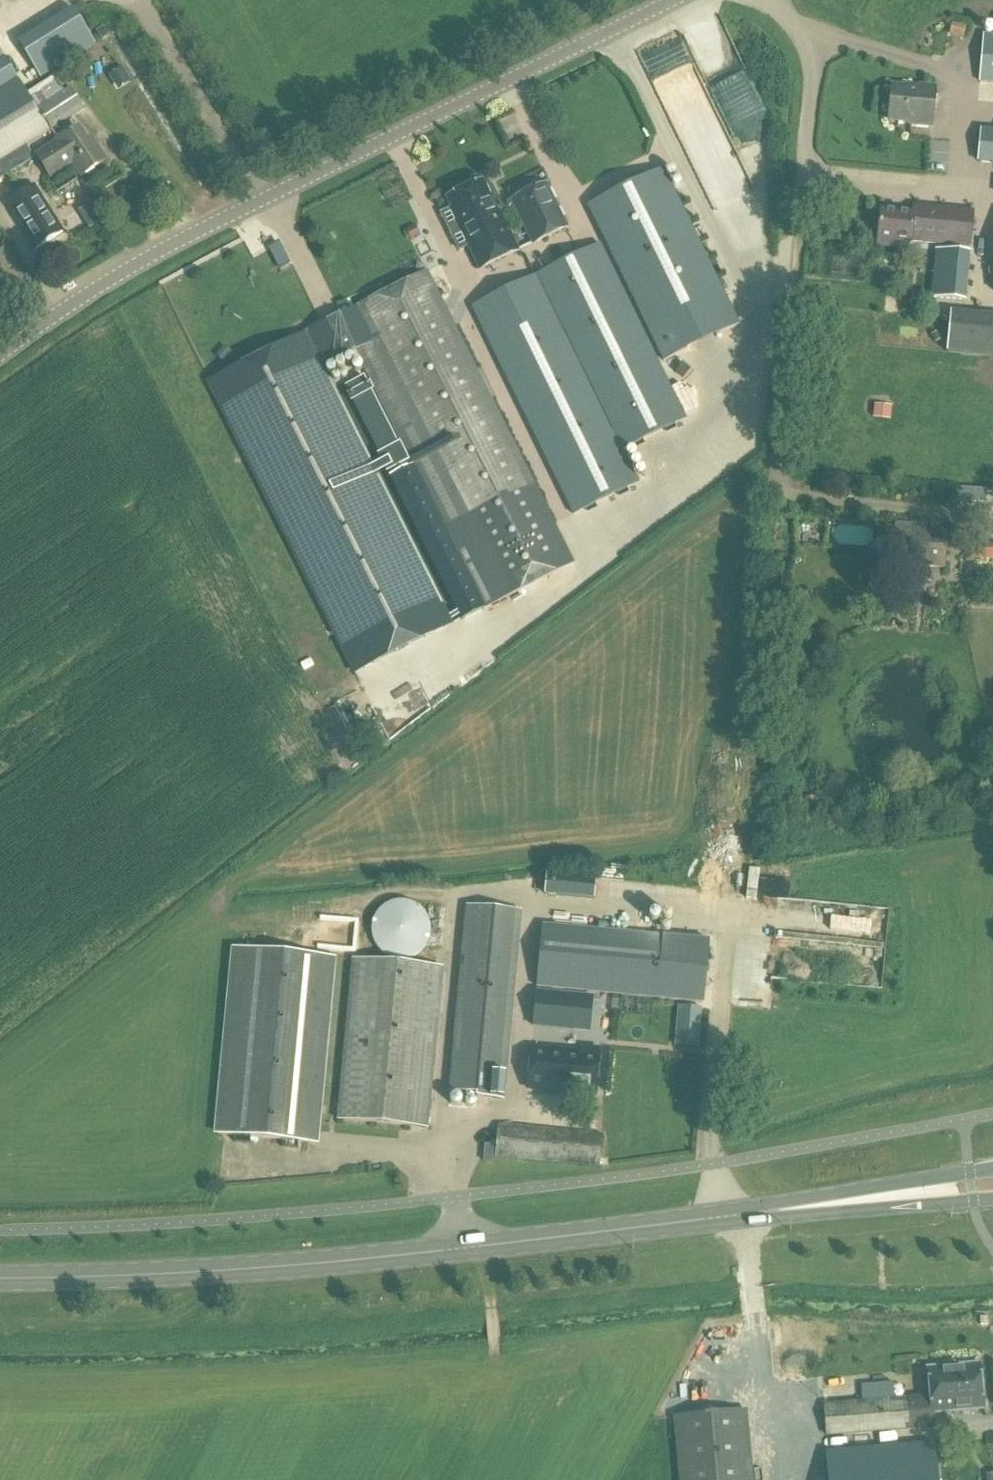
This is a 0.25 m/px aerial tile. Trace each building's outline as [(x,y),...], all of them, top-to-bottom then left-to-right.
[(96,45),(74,9),(19,43),(29,59),(41,80),(96,45)] [(25,13),(5,21),(12,39),(32,32),(25,13)] [(963,32),(960,14),(942,17),(944,35),(963,32)] [(992,85),(992,35),(984,34),(978,84),(992,85)] [(37,108),(1,50),(0,51),(0,164),(5,160),(27,147),(51,133),(51,131),(37,108)] [(917,123),(916,125),(932,127),(935,88),(920,87),(920,89),(892,87),(889,121),(917,123)] [(53,130),(85,109),(71,89),(39,107),(53,130)] [(73,166),(81,179),(107,162),(85,126),(36,156),(51,179),(73,166)] [(982,129),(979,162),(992,163),(992,130),(982,129)] [(5,160),(12,170),(33,157),(27,147),(5,160)] [(663,169),(588,206),(663,361),(739,324),(663,169)] [(513,205),(498,213),(482,182),(447,200),(462,229),(460,230),(480,270),(518,251),(505,223),(519,216),(533,245),(567,228),(546,185),(512,202),(513,205)] [(6,205),(35,250),(64,231),(35,186),(6,205)] [(881,212),(878,246),(901,248),(901,241),(969,247),(973,212),(917,207),(917,215),(881,212)] [(291,264),(279,241),(268,247),(280,270),(291,264)] [(483,330),(573,514),(638,483),(621,450),(685,418),(600,245),(506,291),(516,314),(483,330)] [(930,299),(967,302),(970,254),(935,250),(930,299)] [(572,566),(490,399),(493,398),(479,369),(476,370),(427,272),(208,380),(353,672),(448,625),(320,366),(372,341),(404,405),(401,407),(415,436),(418,435),(429,457),(390,477),(462,620),(572,566)] [(941,340),(944,314),(892,309),(890,337),(941,340)] [(675,373),(683,379),(689,371),(682,365),(675,373)] [(398,445),(365,377),(345,387),(378,454),(377,455),(386,473),(409,462),(400,444),(398,445)] [(892,406),(881,404),(875,404),(873,417),(890,419),(892,406)] [(957,489),(956,502),(984,503),(984,490),(957,489)] [(884,564),(945,568),(947,532),(912,530),(913,524),(895,523),(895,527),(886,527),(884,564)] [(594,900),(596,878),(546,874),(545,896),(594,900)] [(409,902),(403,901),(397,901),(391,902),(386,905),(381,909),(377,914),(373,919),(372,925),(371,931),(372,937),(374,943),(378,949),(382,953),(388,957),(393,959),(399,960),(405,960),(412,958),(417,956),(422,952),(426,947),(428,942),(430,935),(431,929),(430,923),(427,918),(424,912),(420,908),(415,904),(409,902)] [(506,1100),(522,912),(467,907),(451,1092),(506,1100)] [(543,925),(537,987),(703,1003),(709,941),(543,925)] [(334,959),(236,950),(219,1136),(317,1144),(334,959)] [(429,1128),(443,968),(353,960),(339,1120),(429,1128)] [(680,1006),(677,1046),(699,1049),(702,1009),(680,1006)] [(529,1089),(595,1095),(599,1051),(585,1049),(585,1053),(533,1048),(529,1089)] [(499,1125),(495,1158),(601,1168),(603,1134),(499,1125)] [(928,1369),(930,1396),(932,1414),(984,1409),(981,1365),(928,1369)] [(932,1414),(930,1396),(830,1404),(833,1435),(933,1427),(932,1414)] [(747,1411),(675,1417),(680,1479),(753,1479),(747,1411)] [(936,1443),(826,1452),(829,1479),(939,1479),(936,1443)]
